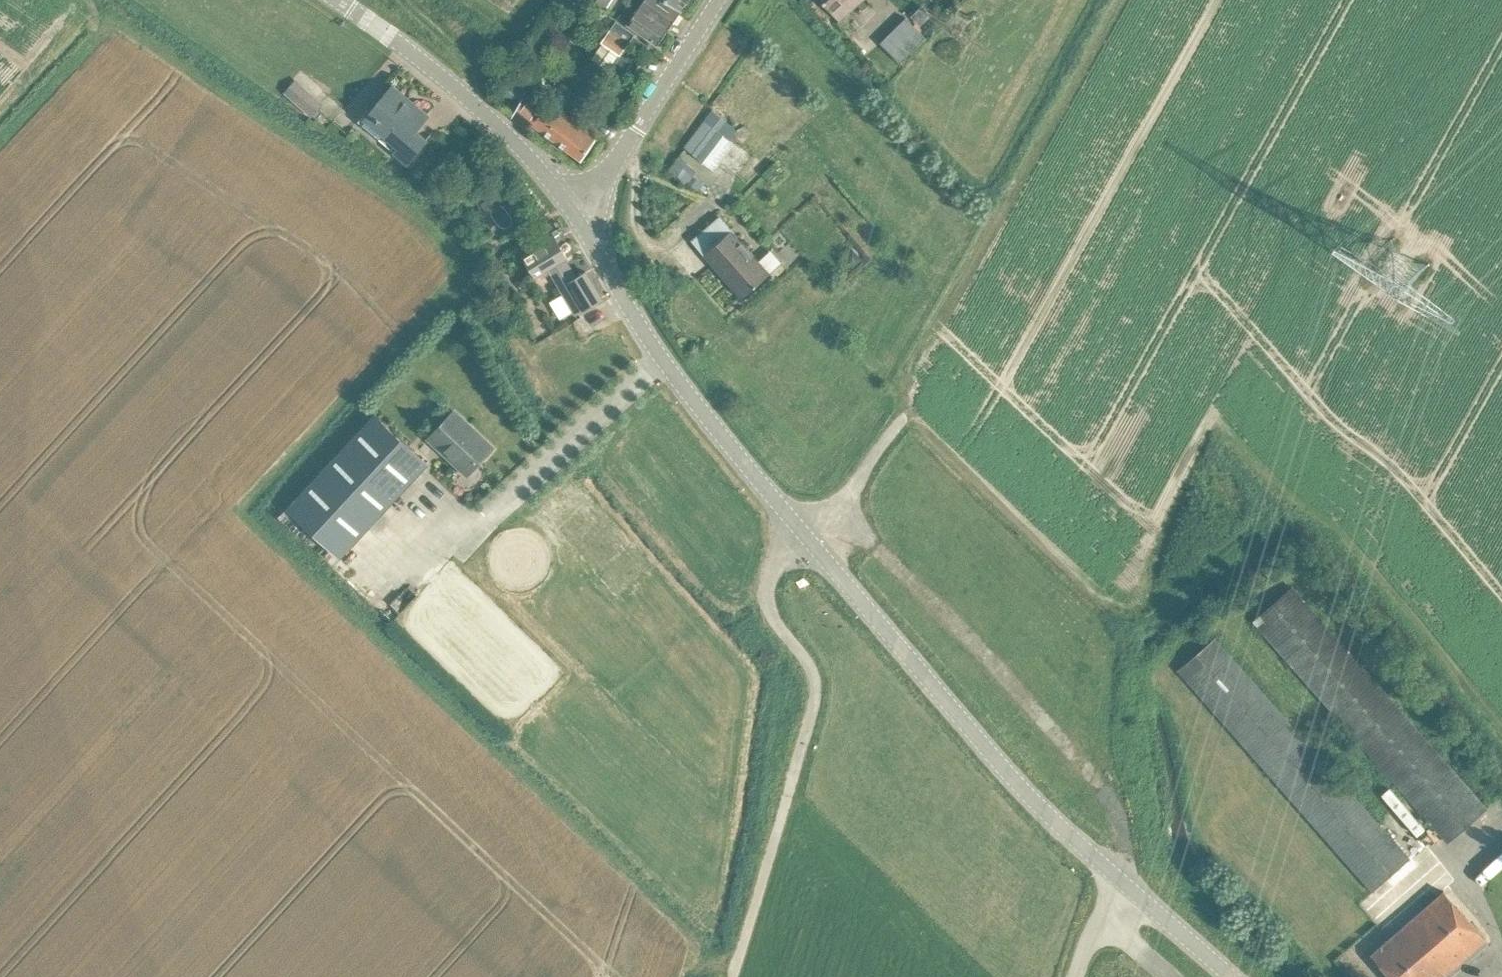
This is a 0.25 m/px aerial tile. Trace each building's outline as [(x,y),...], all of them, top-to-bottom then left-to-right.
[(631,1),(670,28),(682,10),(668,0),(629,0),(631,1)] [(682,10),(689,0),(668,0),(682,10)] [(862,0),(822,0),(839,20),(862,0)] [(658,45),(670,28),(631,1),(625,9),(619,17),(627,23),(658,45)] [(921,24),(930,16),(921,7),(912,15),(921,24)] [(900,62),(926,37),(906,17),(880,42),(900,62)] [(621,53),(628,43),(610,30),(603,40),(621,53)] [(313,57),(298,75),(324,98),(339,80),(313,57)] [(532,84),(520,75),(515,82),(511,79),(502,94),(519,105),(512,116),(528,130),(533,124),(581,159),(597,137),(580,124),(586,116),(576,109),(570,117),(562,111),(559,114),(528,90),(532,84)] [(306,87),(294,101),(312,116),(323,103),(306,87)] [(411,104),(392,88),(379,103),(370,113),(371,114),(363,124),(380,138),(387,129),(403,142),(396,150),(408,161),(427,140),(415,130),(428,115),(412,102),(411,104)] [(709,165),(729,140),(713,127),(693,153),(709,165)] [(743,296),(769,273),(720,217),(693,240),(743,296)] [(791,257),(802,249),(789,230),(778,238),(791,257)] [(577,277),(566,258),(567,257),(554,235),(523,253),(536,276),(548,269),(565,297),(575,314),(602,298),(586,271),(577,277)] [(562,298),(545,304),(551,320),(568,313),(562,298)] [(465,476),(492,448),(454,411),(427,439),(465,476)] [(340,557),(428,463),(375,414),(287,508),(340,557)] [(1449,842),(1487,808),(1292,587),(1254,621),(1449,842)] [(1373,891),(1409,859),(1215,638),(1178,669),(1373,891)] [(1486,939),(1444,891),(1372,954),(1391,976),(1443,976),(1486,939)]
